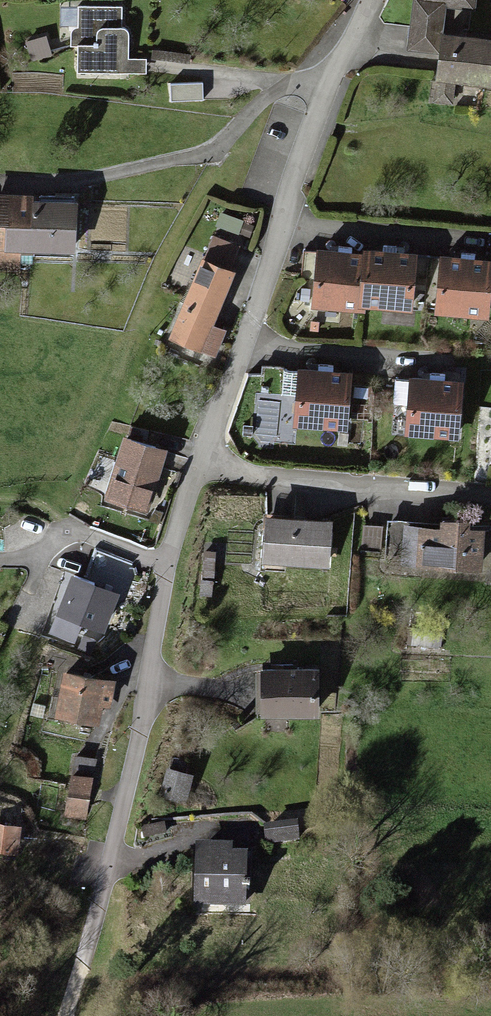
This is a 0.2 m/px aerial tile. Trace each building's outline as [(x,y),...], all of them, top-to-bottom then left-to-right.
[(443,29),(446,5),(472,8),(473,0),(411,0),(404,45),(437,50),(433,99),(450,100),(453,74),(490,77),(490,33),(443,29)] [(122,7),(72,7),(73,66),(122,66),(122,7)] [(73,247),(74,194),(0,193),(0,246),(73,247)] [(408,247),(362,245),(362,250),(315,247),(311,303),(356,306),(356,300),(404,303),(408,247)] [(198,252),(168,329),(201,342),(231,265),(198,252)] [(489,256),(433,252),(430,304),(486,307),(489,256)] [(345,370),(297,367),(294,419),(342,422),(345,370)] [(455,377),(408,375),(405,433),(451,436),(455,377)] [(125,441),(108,497),(147,509),(165,453),(125,441)] [(328,519),(260,515),(257,567),(325,571),(328,519)] [(481,525),(400,520),(397,562),(478,567),(481,525)] [(70,578),(52,628),(72,635),(78,616),(103,625),(114,594),(70,578)] [(313,664),(259,664),(259,712),(313,712),(313,664)] [(64,676),(57,717),(97,724),(100,705),(108,706),(112,685),(64,676)] [(72,761),(63,805),(89,809),(97,766),(72,761)] [(192,779),(170,773),(164,796),(186,802),(192,779)] [(0,828),(0,851),(15,854),(19,831),(0,828)] [(249,847),(193,845),(191,900),(247,902),(249,847)]
